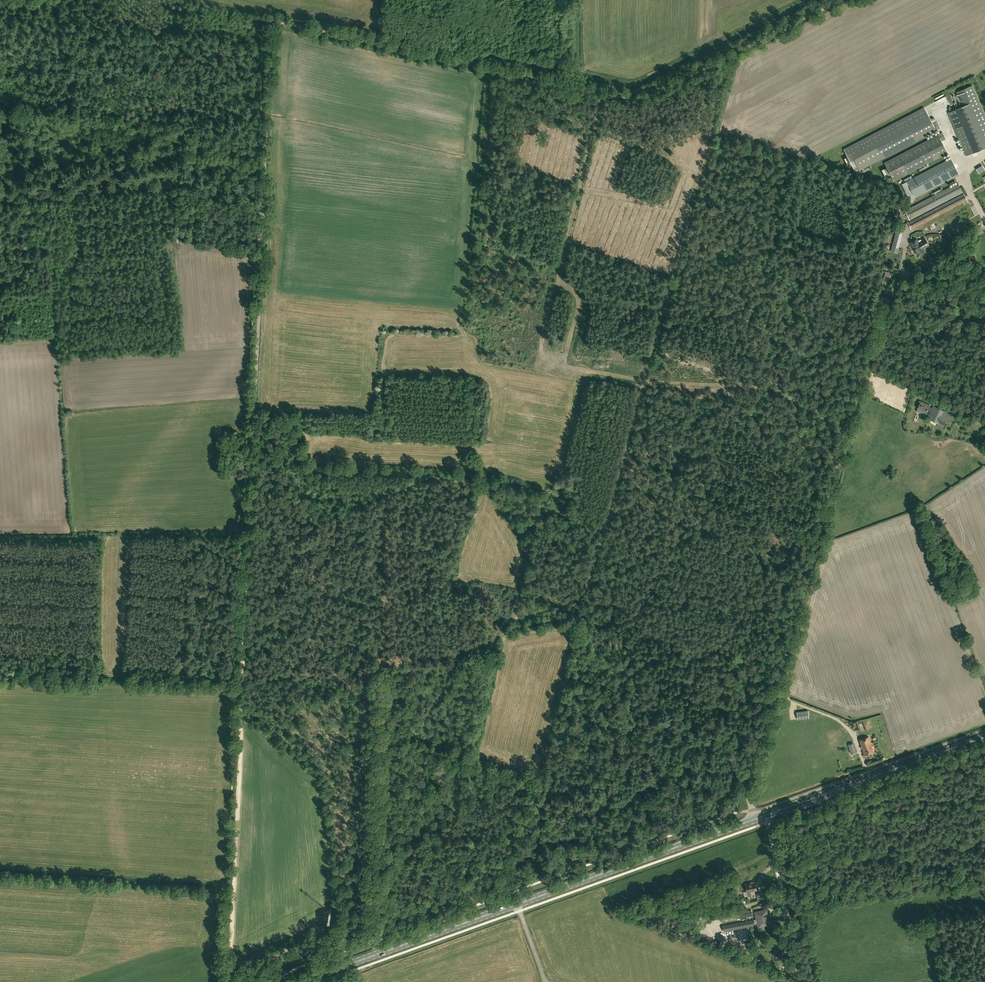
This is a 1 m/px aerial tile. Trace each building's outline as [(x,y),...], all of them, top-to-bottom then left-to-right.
[(948,112),(967,156),(984,148),(984,114),(973,85),(957,92),(963,106),(948,112)] [(948,106),(951,105),(946,96),(941,99),(942,102),(945,101),(948,106)] [(843,149),(855,171),(940,128),(936,122),(932,124),(924,108),(843,149)] [(891,175),(894,181),(899,178),(921,167),(948,153),(941,141),(946,138),(943,132),(934,137),(893,158),(885,162),(888,168),(885,170),(888,176),(891,175)] [(912,199),(959,175),(951,159),(902,184),(905,191),(911,202),(913,201),(912,199)] [(962,192),(958,183),(905,211),(909,220),(962,192)] [(911,229),(963,202),(964,205),(968,203),(964,194),(908,223),(911,229)] [(962,221),(961,220),(975,213),(971,205),(939,221),(944,231),(962,221)] [(897,226),(892,247),(898,249),(904,228),(897,226)] [(917,238),(910,243),(917,256),(925,251),(923,249),(930,245),(925,238),(921,240),(920,239),(918,240),(917,238)] [(918,408),(917,411),(925,415),(926,412),(927,410),(930,411),(927,418),(938,423),(938,422),(946,425),(951,414),(933,406),(932,408),(929,407),(930,405),(921,401),(918,408)] [(808,718),(808,711),(797,712),(797,719),(808,718)] [(864,756),(874,752),(868,737),(859,740),(864,756)] [(755,883),(745,885),(747,897),(752,896),(751,891),(757,890),(755,883)] [(754,909),(721,915),(710,916),(710,921),(721,920),(722,921),(755,915),(754,909)] [(766,910),(755,912),(758,926),(769,924),(766,910)] [(755,919),(745,921),(742,922),(722,925),(724,931),(756,925),(755,919)] [(671,928),(677,930),(679,923),(673,921),(671,928)]
